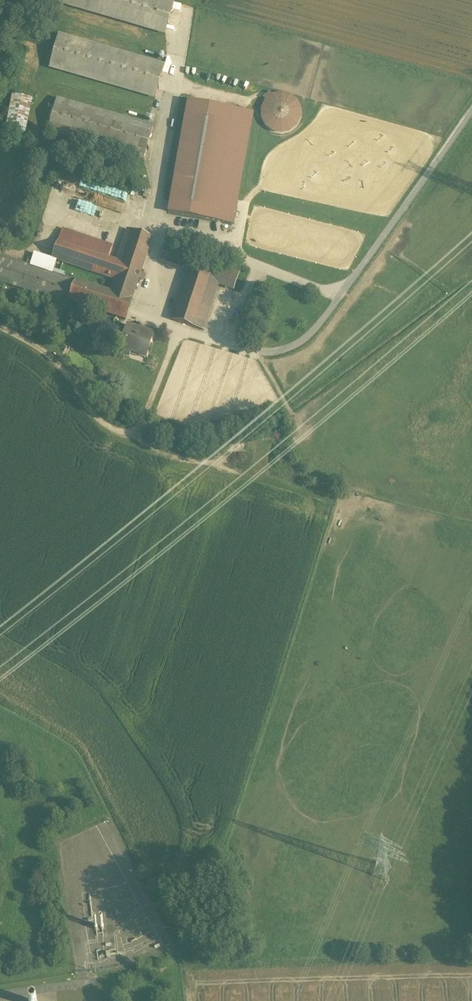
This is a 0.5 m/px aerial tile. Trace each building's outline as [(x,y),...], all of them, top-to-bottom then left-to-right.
[(167,29),(176,0),(65,0),(167,29)] [(168,60),(60,30),(51,64),(159,94),(168,60)] [(293,89),(289,87),(281,87),(275,88),(269,92),(267,95),(264,102),(263,106),(264,113),(267,120),(276,127),(283,128),(288,128),(295,125),(298,123),(303,117),(305,110),(304,102),(303,99),(299,93),(293,89)] [(156,120),(60,91),(50,125),(146,153),(156,120)] [(10,127),(31,132),(38,97),(17,92),(10,127)] [(255,111),(188,99),(169,205),(236,217),(255,111)] [(87,208),(88,201),(75,199),(74,206),(87,208)] [(0,251),(0,278),(127,318),(155,230),(130,223),(121,254),(113,251),(117,238),(65,222),(55,254),(117,273),(113,287),(0,251)] [(161,258),(186,268),(190,255),(166,246),(161,258)] [(242,268),(194,251),(172,312),(208,325),(223,282),(236,286),(242,268)] [(156,333),(119,321),(111,348),(147,359),(156,333)]
